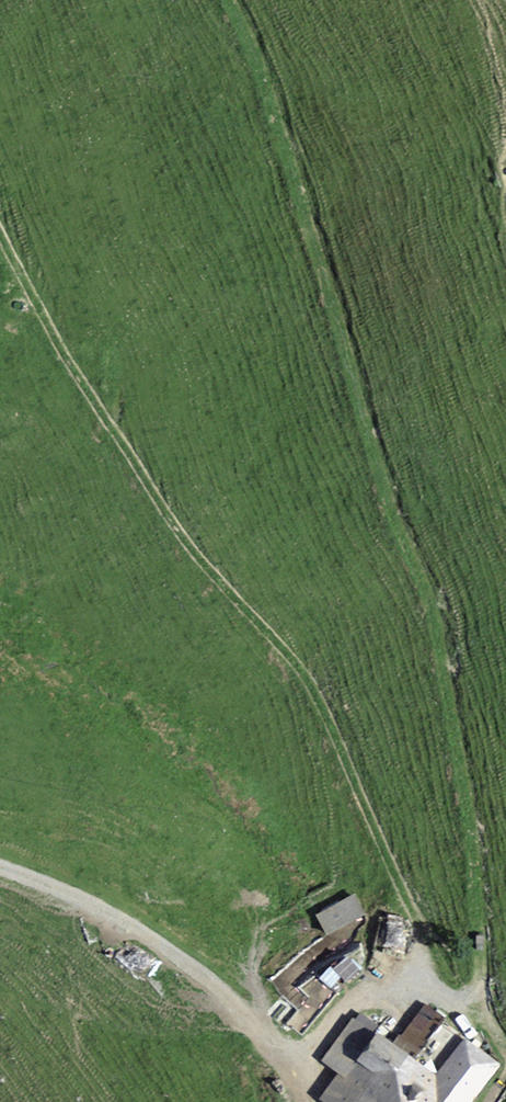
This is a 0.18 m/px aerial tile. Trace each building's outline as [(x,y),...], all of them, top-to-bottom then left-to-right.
[(358,895),(318,909),(325,929),(365,915),(358,895)] [(303,1016),(335,988),(303,952),(271,980),(303,1016)] [(407,1039),(420,1048),(434,1028),(421,1019),(407,1039)] [(497,1062),(462,1040),(440,1074),(380,1035),(337,1101),(471,1101),(497,1062)]
